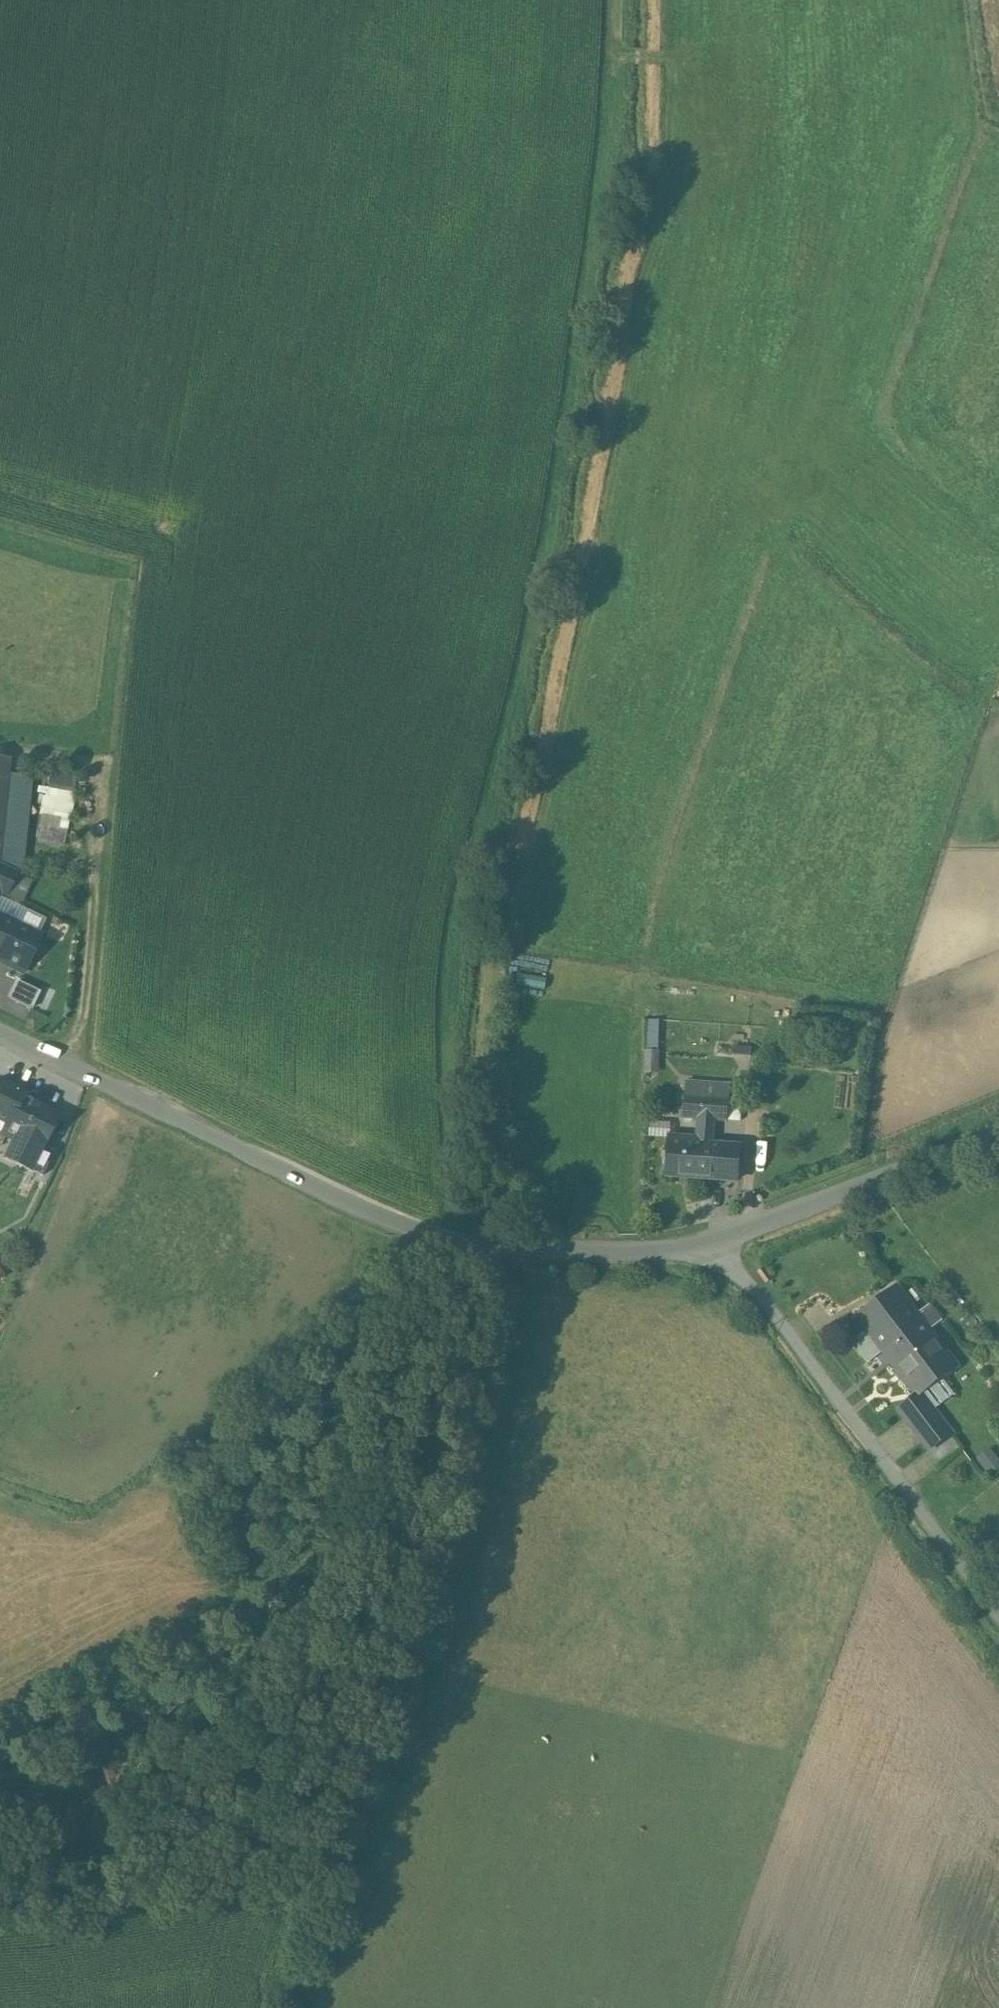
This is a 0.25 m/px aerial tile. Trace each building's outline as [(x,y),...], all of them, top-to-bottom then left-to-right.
[(0,848),(10,758),(0,757),(0,848)] [(89,778),(46,771),(35,843),(79,850),(89,778)] [(6,895),(16,874),(0,867),(0,892),(6,895)] [(2,958),(17,926),(0,918),(0,957),(2,958)] [(648,1072),(663,1073),(664,1018),(649,1018),(648,1072)] [(0,1079),(0,1124),(7,1127),(21,1099),(25,1090),(1,1077),(0,1079)] [(715,1120),(727,1121),(730,1085),(686,1082),(684,1118),(699,1119),(715,1120)] [(21,1099),(7,1127),(6,1129),(7,1130),(4,1135),(26,1145),(29,1140),(42,1147),(56,1116),(21,1099)] [(656,1119),(653,1134),(674,1137),(676,1122),(656,1119)] [(670,1137),(667,1176),(737,1181),(739,1147),(714,1145),(715,1120),(699,1119),(697,1139),(670,1137)] [(9,1275),(0,1261),(0,1280),(9,1275)] [(898,1288),(857,1318),(902,1377),(942,1347),(898,1288)] [(942,1347),(902,1377),(917,1396),(922,1392),(956,1365),(942,1347)] [(917,1396),(897,1411),(927,1450),(952,1431),(922,1392),(917,1396)]
